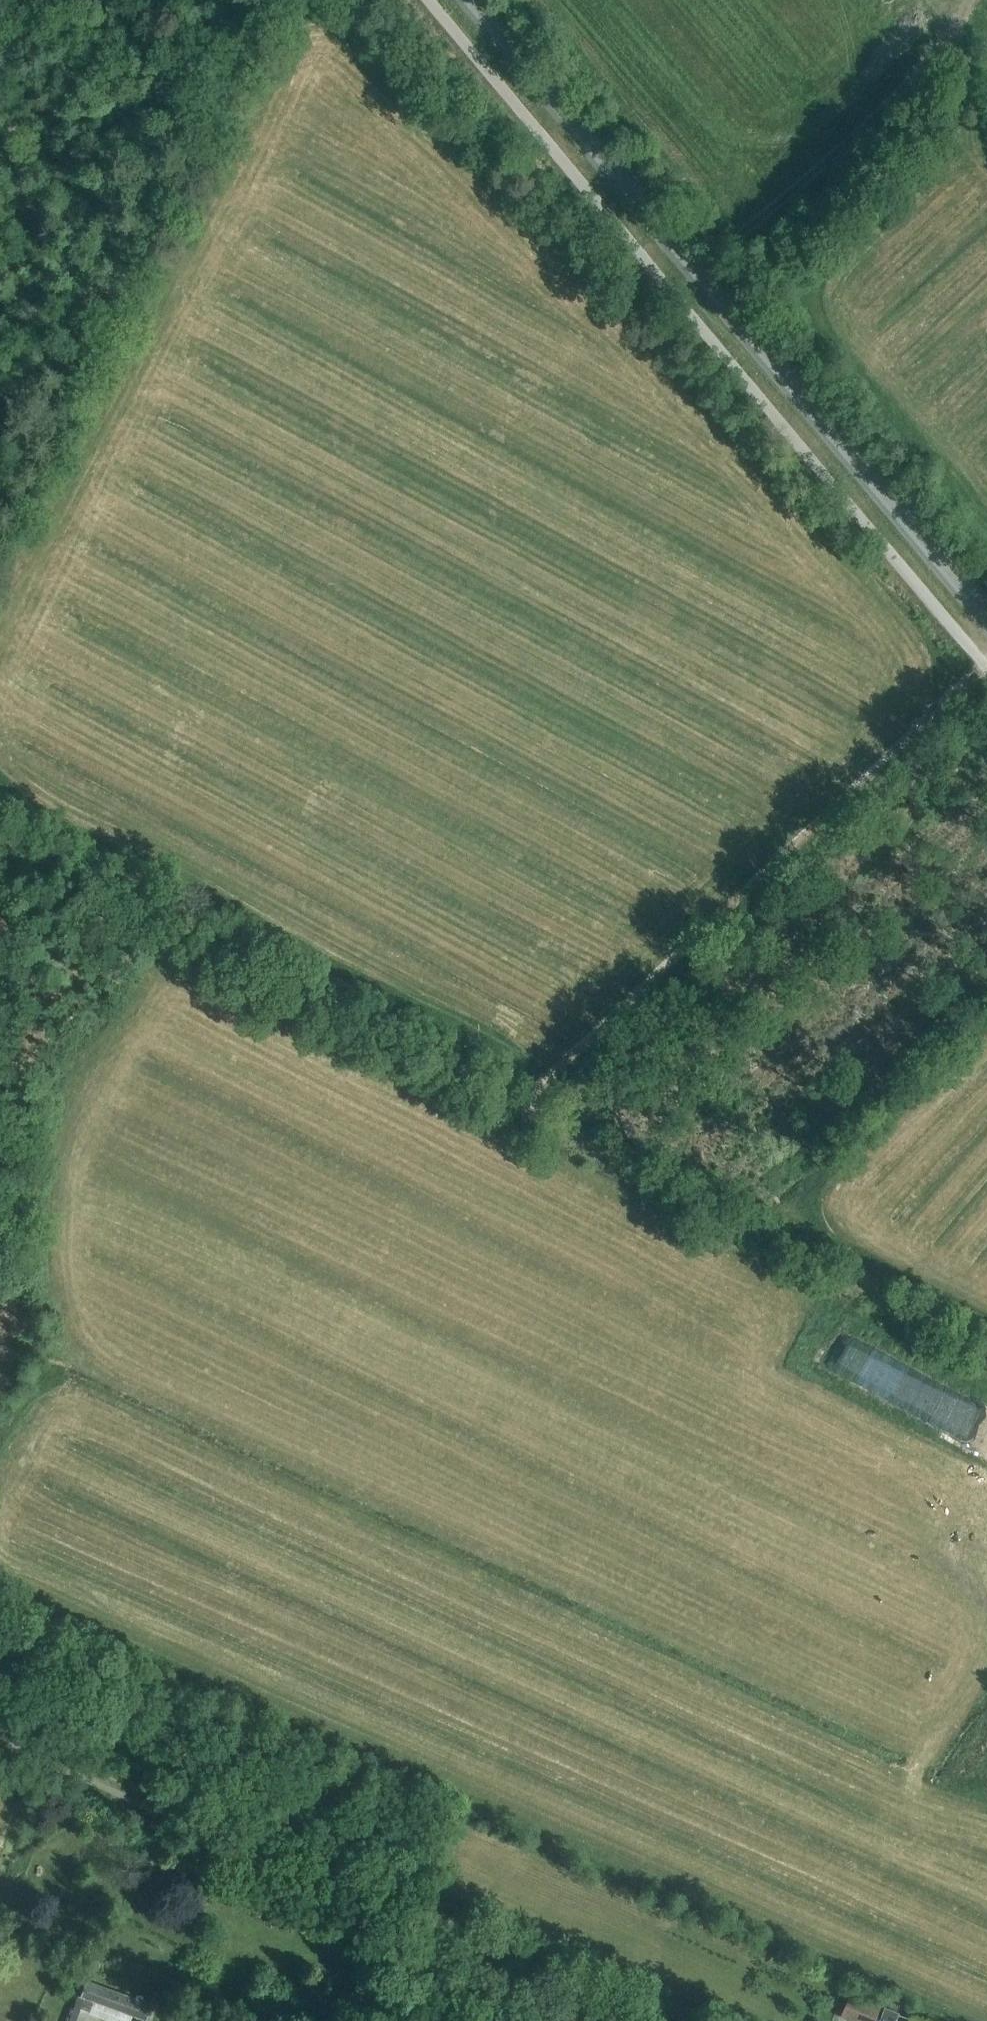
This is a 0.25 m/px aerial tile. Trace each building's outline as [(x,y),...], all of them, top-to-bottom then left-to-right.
[(908,1420),(925,1387),(855,1352),(838,1384),(908,1420)] [(151,2006),(85,1981),(78,1998),(141,2020),(145,2020),(151,2006)] [(163,1990),(159,2002),(166,2005),(170,1993),(163,1990)] [(880,2008),(848,1995),(839,2018),(845,2020),(874,2020),(880,2008)] [(885,2020),(904,2020),(907,2011),(890,2006),(885,2020)]
